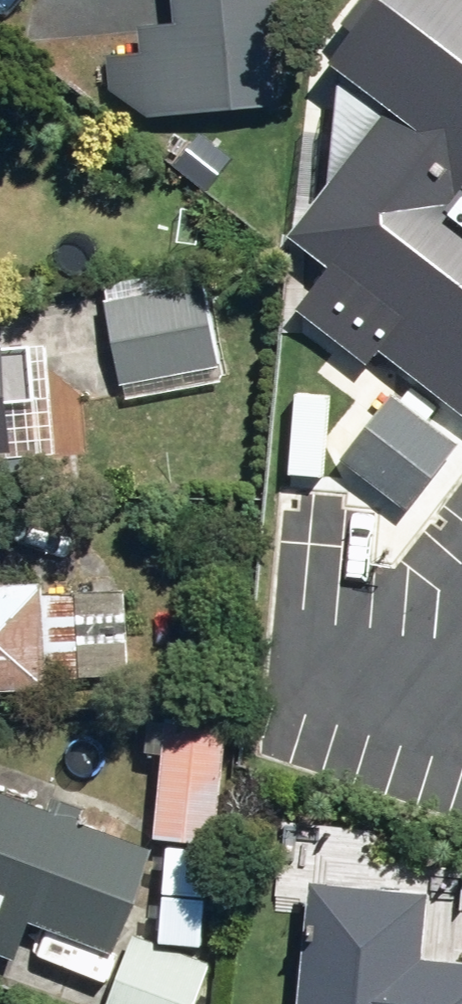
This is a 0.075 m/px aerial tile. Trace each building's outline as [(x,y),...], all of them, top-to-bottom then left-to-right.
[(151,118),(280,106),(273,33),(288,32),(285,0),(175,0),(177,24),(139,28),(139,46),(107,48),(111,91),(151,118)] [(461,424),(461,0),(361,0),(341,26),(356,37),(329,71),(385,115),(287,239),(328,271),(295,313),(366,369),(376,357),(461,424)] [(106,286),(123,387),(222,370),(204,270),(106,286)] [(41,458),(36,344),(0,346),(0,460),(41,458)] [(411,510),(461,446),(461,444),(398,393),(346,459),(411,510)] [(53,691),(52,680),(130,677),(126,594),(49,597),(48,581),(0,583),(0,693),(53,691)] [(165,840),(226,843),(232,720),(151,716),(150,750),(169,751),(165,840)] [(20,959),(35,923),(118,954),(158,849),(0,789),(0,952),(20,959)] [(431,956),(437,890),(311,880),(302,1003),(461,1003),(461,959),(431,956)] [(461,950),(461,897),(448,896),(444,949),(461,950)] [(213,960),(138,932),(111,1003),(196,1003),(213,960)]
